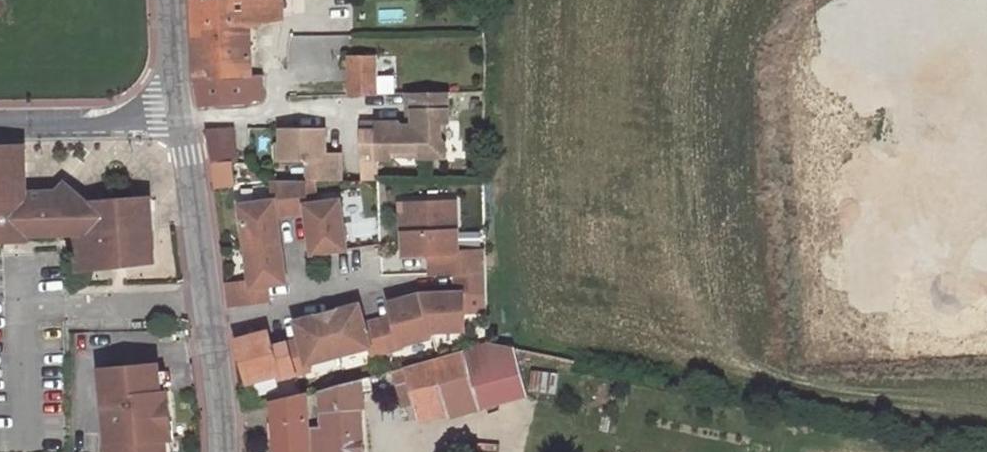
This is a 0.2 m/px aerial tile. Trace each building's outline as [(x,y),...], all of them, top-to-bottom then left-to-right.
[(235,6),(234,0),(193,0),(194,21),(248,20),(247,15),(247,6),(235,6)] [(314,24),(314,7),(306,7),(306,0),(234,0),(235,6),(247,6),(247,15),(278,15),(284,25),(314,24)] [(252,100),(252,74),(248,25),(248,20),(194,21),(196,78),(201,104),(252,100)] [(393,55),(348,55),(350,95),(378,95),(377,78),(394,78),(394,75),(401,75),(401,62),(393,63),(393,55)] [(265,74),(252,74),(252,100),(266,99),(265,74)] [(447,93),(408,93),(408,126),(404,127),(400,123),(376,123),(376,131),(361,131),(361,169),(378,169),(378,156),(392,156),(392,149),(418,148),(418,155),(445,155),(445,140),(440,138),(440,124),(448,124),(447,93)] [(361,131),(376,131),(376,123),(361,123),(361,131)] [(305,159),(305,178),(339,178),(339,150),(324,150),(324,125),(281,125),(281,159),(305,159)] [(205,131),(211,160),(228,160),(235,160),(233,131),(205,131)] [(0,147),(0,240),(74,235),(77,271),(155,262),(152,199),(87,204),(64,205),(53,193),(27,194),(24,147),(0,147)] [(214,186),(233,184),(228,160),(211,160),(214,186)] [(361,169),(361,178),(378,178),(378,169),(361,169)] [(268,282),(287,280),(278,213),(307,209),(313,251),(347,246),(340,197),(306,202),(303,178),(273,177),(275,197),(241,202),(251,279),(228,282),(230,302),(270,296),(268,282)] [(431,251),(431,271),(457,271),(486,270),(486,249),(459,249),(458,199),(404,200),(405,251),(431,251)] [(269,331),(237,340),(248,382),(280,374),(281,378),(308,369),(306,362),(370,346),(373,354),(401,347),(400,345),(432,336),(431,331),(465,330),(464,292),(487,292),(486,270),(457,271),(457,293),(421,294),(390,303),(393,317),(365,324),(360,305),(296,321),(301,339),(273,347),(269,331)] [(500,399),(494,363),(508,364),(510,347),(488,342),(488,344),(464,350),(479,404),(500,399)] [(449,413),(450,417),(480,407),(479,404),(464,350),(393,369),(404,413),(417,410),(420,420),(449,413)] [(110,451),(168,451),(167,442),(174,442),(169,393),(162,394),(160,365),(102,370),(110,451)] [(360,390),(372,388),(370,375),(321,389),(323,426),(309,427),(311,451),(363,451),(360,390)] [(275,451),(311,451),(309,427),(307,392),(272,402),(275,451)]
